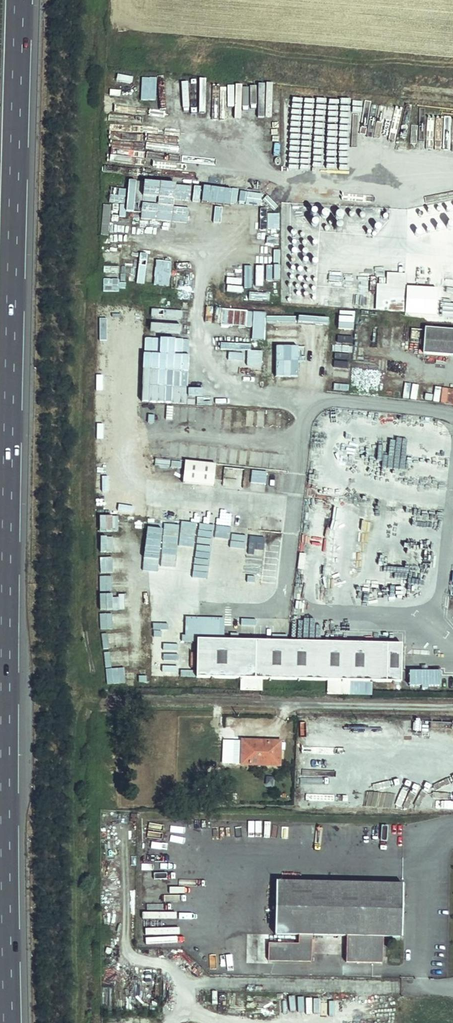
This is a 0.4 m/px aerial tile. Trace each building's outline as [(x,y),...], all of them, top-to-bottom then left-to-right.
[(159,224),(160,212),(189,215),(191,184),(128,179),(126,210),(142,211),(141,222),(159,224)] [(215,201),(215,192),(216,192),(217,186),(205,185),(203,200),(215,201)] [(267,212),(268,228),(279,227),(279,212),(267,212)] [(125,228),(124,245),(136,246),(137,229),(125,228)] [(445,253),(444,264),(452,264),(452,254),(445,253)] [(155,259),(153,284),(169,285),(171,260),(155,259)] [(387,271),(386,277),(375,276),(374,310),(405,311),(407,272),(387,271)] [(418,277),(416,291),(431,293),(432,290),(442,292),(444,282),(432,280),(431,285),(429,284),(430,278),(418,277)] [(250,338),(264,339),(266,310),(221,308),(220,324),(251,325),(250,338)] [(423,331),(421,357),(452,360),(452,333),(423,331)] [(231,345),(230,372),(262,373),(263,346),(231,345)] [(420,401),(432,401),(433,385),(421,384),(420,401)] [(452,405),(452,388),(442,387),(440,403),(452,405)] [(214,485),(215,461),(184,460),(183,483),(214,485)] [(251,483),(266,483),(266,470),(251,470),(251,483)] [(194,575),(210,577),(216,529),(203,528),(201,546),(195,545),(196,530),(180,528),(178,543),(161,541),(158,572),(174,574),(174,577),(193,579),(194,575)] [(104,646),(127,646),(127,631),(103,632),(104,646)] [(402,643),(197,639),(196,676),(241,677),(262,677),(327,679),(326,691),(348,692),(349,679),(371,680),(401,680),(402,643)] [(440,685),(440,668),(409,668),(409,686),(440,685)] [(262,677),(241,677),(241,686),(262,686),(262,677)] [(371,680),(349,679),(348,692),(370,692),(371,680)] [(280,742),(243,741),(242,764),(279,765),(280,742)] [(402,886),(276,884),(275,937),(299,938),(298,947),(269,947),(268,963),(310,965),(311,938),(345,939),(345,964),(383,964),(384,939),(401,939),(402,886)]
